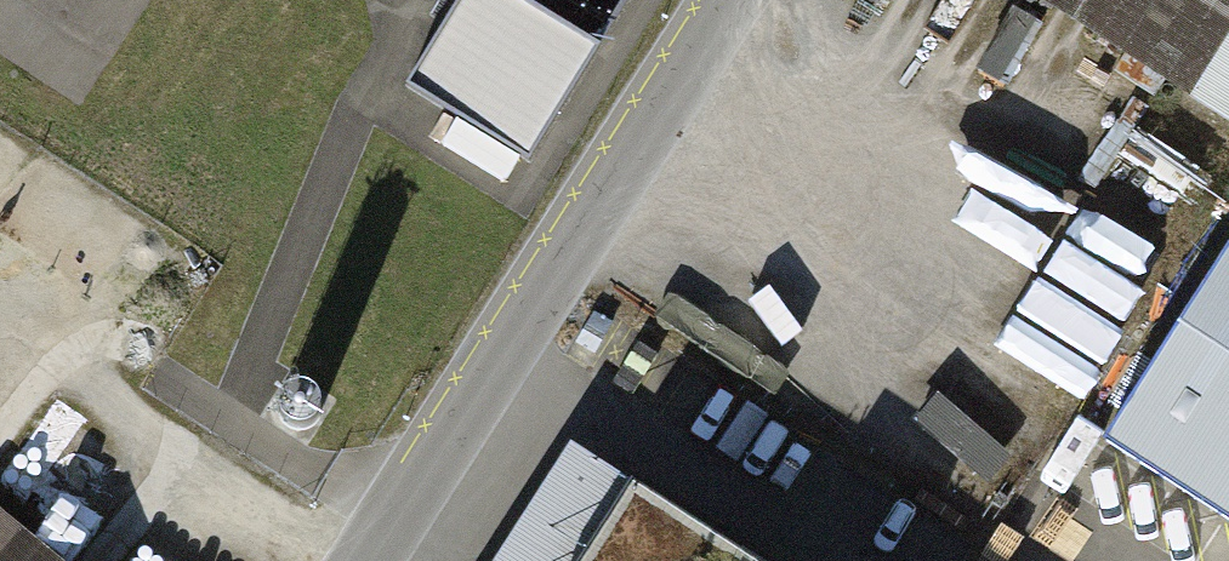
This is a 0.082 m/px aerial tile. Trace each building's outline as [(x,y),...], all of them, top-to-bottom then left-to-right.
[(527,164),(630,0),(461,0),(405,89),(527,164)] [(1228,130),(1228,0),(1025,0),(1228,130)] [(1099,434),(1228,517),(1228,233),(1099,434)] [(91,457),(105,441),(57,397),(0,459),(0,475),(78,547),(129,491),(91,457)] [(941,416),(936,425),(978,452),(965,472),(917,442),(896,475),(979,527),(1019,465),(941,416)] [(571,560),(733,560),(617,488),(571,560)] [(0,516),(0,560),(54,560),(0,516)]
